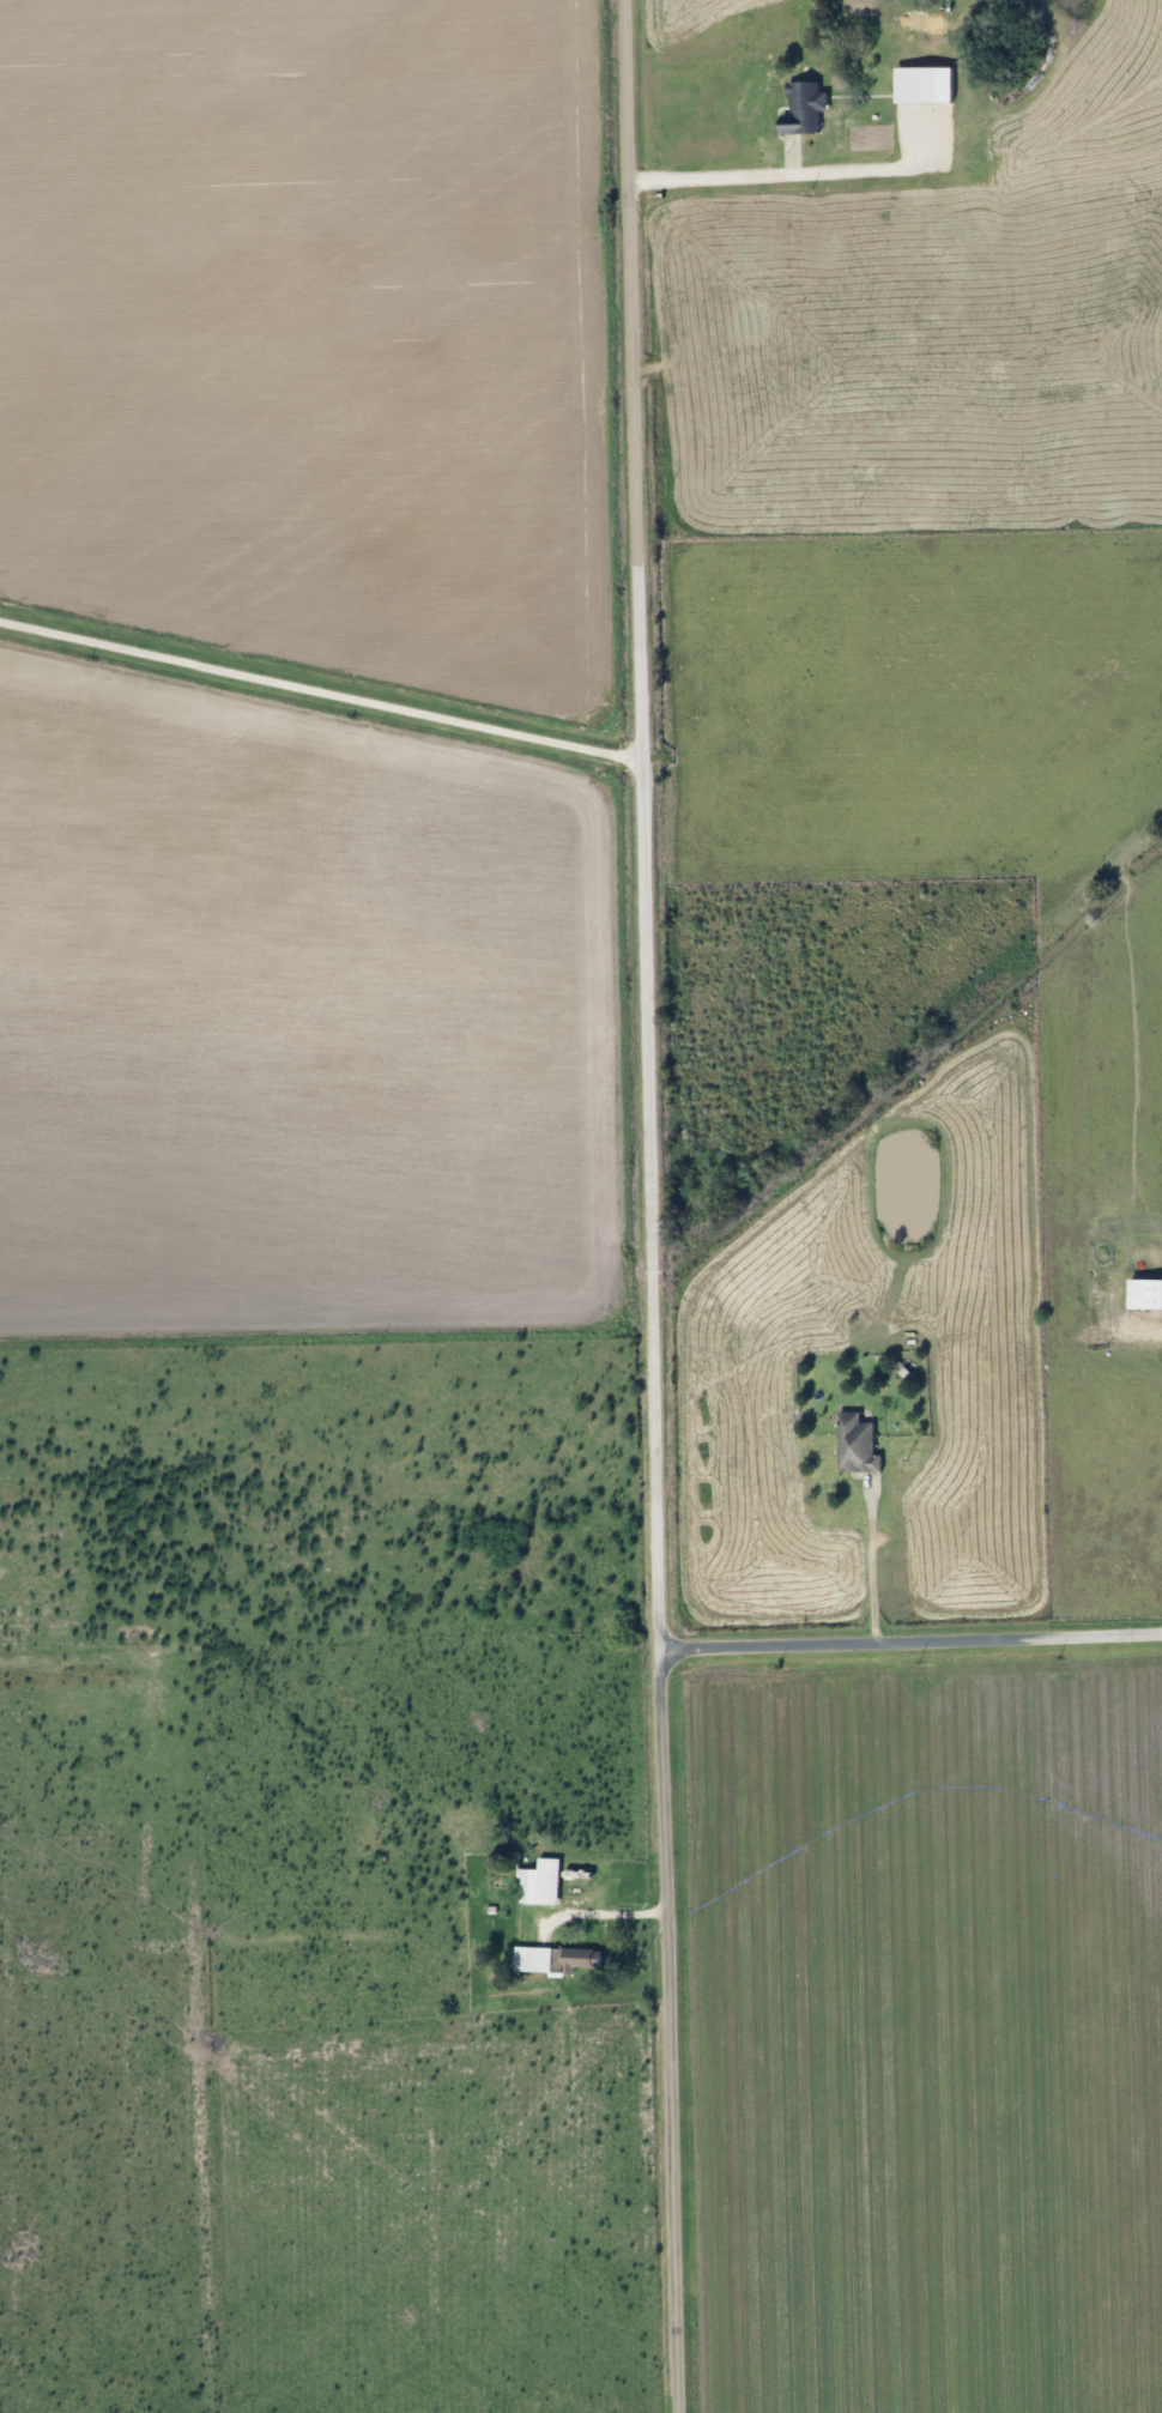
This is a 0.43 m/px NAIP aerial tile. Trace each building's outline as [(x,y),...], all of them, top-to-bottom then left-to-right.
[(939,104),(939,67),(895,67),(895,104),(939,104)] [(782,134),(820,134),(820,112),(826,112),(826,93),(818,93),(818,82),(790,83),(790,115),(781,115),(782,134)] [(1161,1311),(1161,1281),(1130,1281),(1130,1311),(1161,1311)] [(874,1458),(874,1424),(861,1424),(861,1414),(839,1414),(839,1474),(881,1474),(881,1458),(874,1458)] [(520,1904),(539,1904),(539,1869),(520,1869),(520,1904)] [(515,1973),(552,1973),(552,1948),(515,1948),(515,1973)] [(565,1967),(602,1968),(602,1949),(566,1949),(565,1967)]
